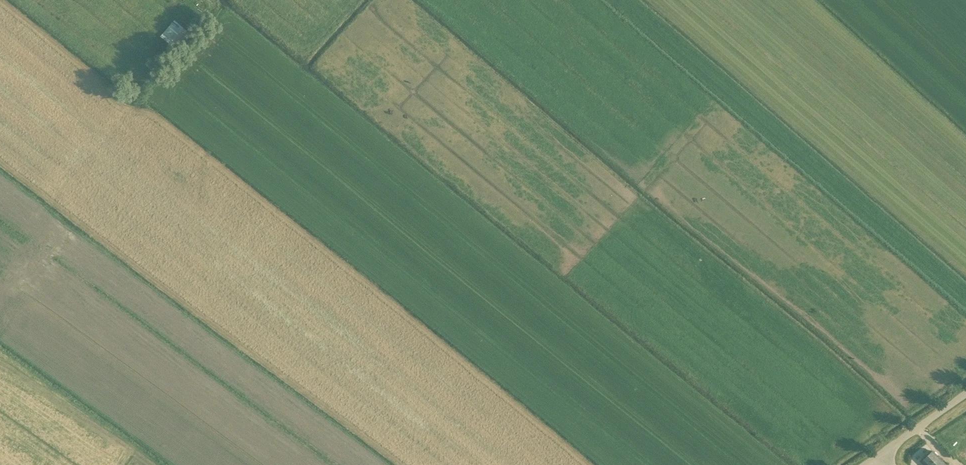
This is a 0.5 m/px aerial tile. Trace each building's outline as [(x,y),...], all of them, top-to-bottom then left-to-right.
[(174,19),(160,36),(173,48),(188,32),(174,19)] [(926,442),(915,451),(921,458),(932,449),(926,442)] [(922,461),(926,464),(946,464),(932,451),(922,461)]
